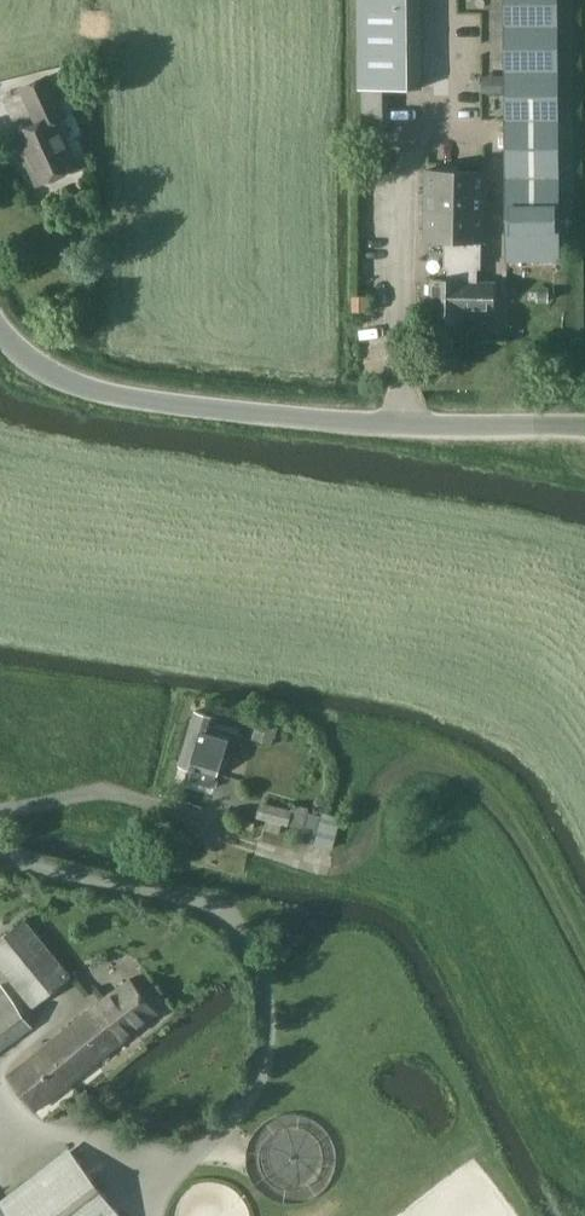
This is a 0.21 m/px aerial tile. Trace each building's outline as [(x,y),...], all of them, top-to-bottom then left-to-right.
[(421,87),(421,0),(359,0),(360,87),(421,87)] [(558,214),(557,0),(506,0),(507,257),(558,257),(558,214)] [(37,123),(14,134),(22,151),(25,150),(30,161),(29,161),(39,183),(76,166),(56,121),(65,116),(47,76),(21,88),(37,123)] [(431,279),(431,321),(463,321),(464,309),(494,309),(494,282),(477,282),(477,268),(480,268),(481,241),(483,241),(484,171),(426,170),(425,240),(445,240),(445,267),(448,267),(448,280),(431,279)] [(365,310),(366,296),(355,296),(355,310),(365,310)] [(236,754),(242,734),(213,726),(216,716),(195,710),(179,764),(194,768),(191,780),(214,787),(217,775),(218,775),(225,751),(236,754)] [(304,828),(309,807),(295,804),(294,810),(269,804),(265,819),(290,825),(304,828)] [(71,976),(24,920),(0,940),(0,966),(33,1007),(71,976)] [(35,1111),(131,1035),(158,1014),(130,978),(7,1075),(35,1111)] [(32,1027),(2,986),(0,987),(0,1051),(32,1027)] [(72,1152),(0,1208),(0,1215),(121,1215),(72,1152)]
